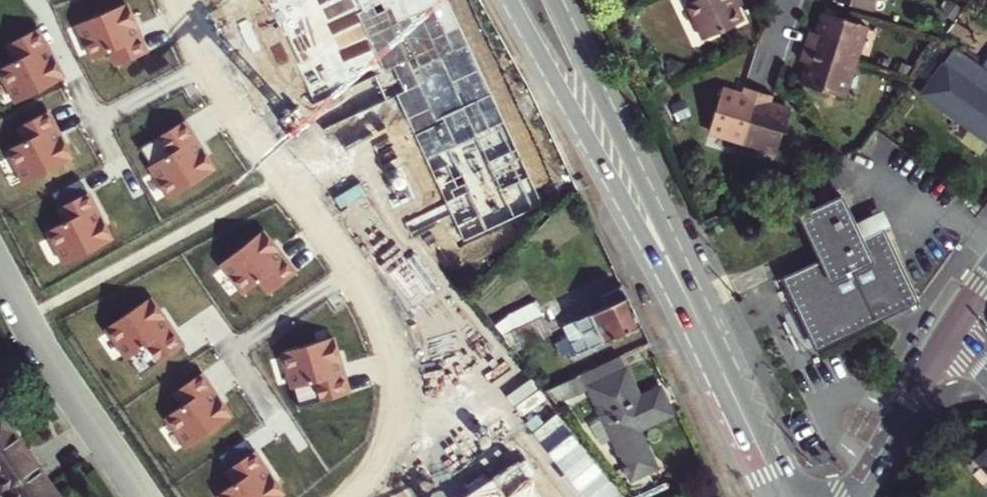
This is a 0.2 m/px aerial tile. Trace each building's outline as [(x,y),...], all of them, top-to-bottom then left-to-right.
[(541,204),(447,0),(265,0),(313,102),(384,69),(463,240),(541,204)] [(686,3),(704,37),(743,19),(734,0),(692,0),(686,3)] [(870,9),(873,0),(840,0),(870,9)] [(125,4),(77,25),(92,61),(108,54),(115,69),(147,55),(125,4)] [(816,32),(808,30),(803,44),(854,60),(866,24),(823,11),(816,32)] [(13,104),(64,80),(39,28),(4,44),(13,61),(0,67),(0,77),(13,104)] [(843,95),(854,60),(803,44),(799,57),(808,60),(801,82),(843,95)] [(954,45),(920,92),(986,143),(986,95),(978,88),(986,76),(986,71),(954,45)] [(743,140),(758,89),(745,84),(741,93),(722,88),(709,130),(743,140)] [(758,89),(743,140),(776,151),(789,108),(770,102),(773,93),(758,89)] [(5,151),(21,184),(72,160),(49,112),(24,124),(31,138),(5,151)] [(147,168),(166,200),(213,171),(184,122),(142,147),(153,164),(147,168)] [(786,276),(818,345),(917,299),(886,232),(893,229),(884,208),(855,222),(842,194),(834,198),(828,185),(839,180),(830,160),(786,181),(823,259),(786,276)] [(45,231),(62,266),(112,240),(87,192),(54,208),(62,223),(45,231)] [(261,233),(219,265),(242,295),(258,283),(267,294),(293,274),(261,233)] [(640,322),(622,284),(602,294),(606,304),(564,323),(571,339),(566,343),(572,355),(640,322)] [(507,316),(480,285),(471,294),(545,387),(556,383),(536,358),(560,348),(536,301),(507,316)] [(150,297),(104,329),(125,360),(146,346),(157,363),(183,346),(150,297)] [(335,337),(280,353),(291,389),(313,382),(319,402),(352,392),(335,337)] [(570,393),(588,385),(625,367),(619,353),(564,379),(570,393)] [(625,367),(588,385),(603,415),(588,422),(600,441),(613,436),(631,474),(654,463),(636,426),(649,420),(647,411),(666,402),(659,386),(639,395),(625,367)] [(162,417),(184,450),(231,418),(201,373),(172,392),(180,405),(162,417)] [(555,400),(570,393),(564,379),(556,383),(545,387),(555,400)] [(3,413),(0,415),(0,485),(8,496),(61,496),(3,413)] [(986,433),(968,448),(986,470),(986,434),(986,433)] [(216,496),(282,496),(285,495),(257,452),(230,470),(237,481),(215,495),(216,496)] [(517,464),(466,496),(539,496),(517,464)]
